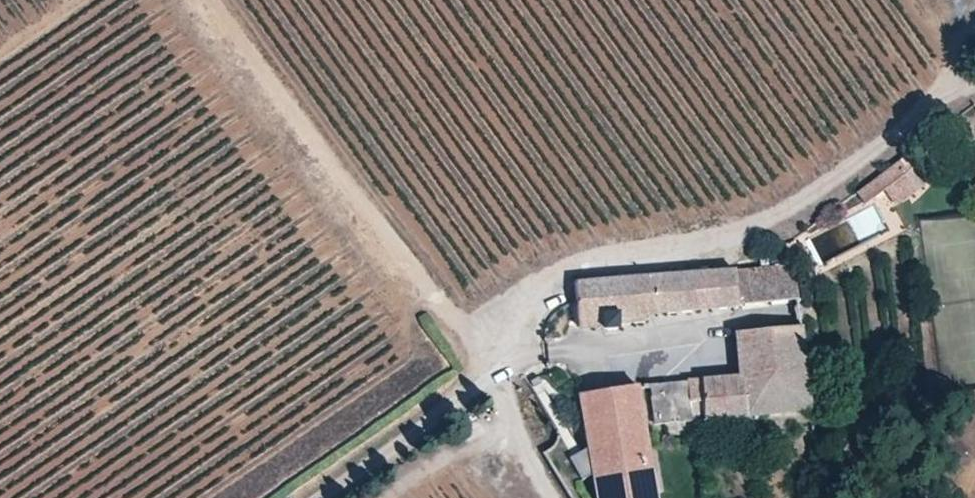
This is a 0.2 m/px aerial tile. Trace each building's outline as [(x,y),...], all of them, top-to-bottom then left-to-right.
[(926,153),(898,173),(913,194),(941,174),(926,153)] [(793,264),(733,269),(738,309),(797,303),(793,264)] [(670,275),(673,315),(738,309),(733,269),(670,275)] [(670,275),(574,284),(579,330),(602,329),(602,332),(616,330),(616,328),(645,326),(644,318),(673,315),(670,275)] [(809,413),(800,332),(733,337),(738,378),(652,387),(653,426),(809,413)] [(595,497),(655,497),(635,390),(578,399),(595,497)]
